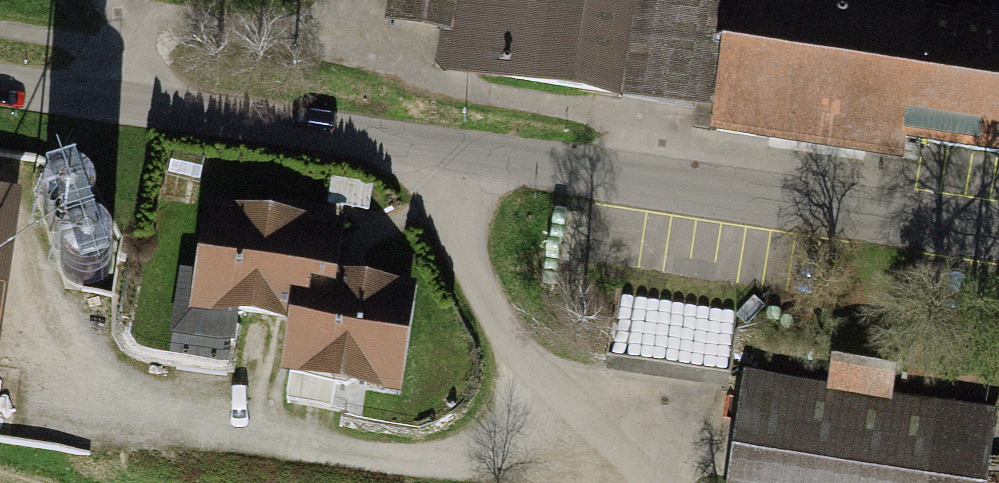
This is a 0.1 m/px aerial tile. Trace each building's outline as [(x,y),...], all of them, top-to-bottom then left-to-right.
[(372,32),(430,42),(424,78),(706,123),(726,0),(378,0),(372,32)] [(811,0),(726,0),(706,123),(707,141),(998,185),(998,29),(811,0)] [(0,193),(0,364),(25,197),(0,193)] [(351,225),(210,205),(194,315),(296,334),(285,383),(406,399),(420,288),(349,278),(351,225)] [(644,311),(638,348),(675,354),(675,355),(732,364),(739,326),(644,311)] [(734,374),(718,482),(980,482),(990,412),(734,374)]
